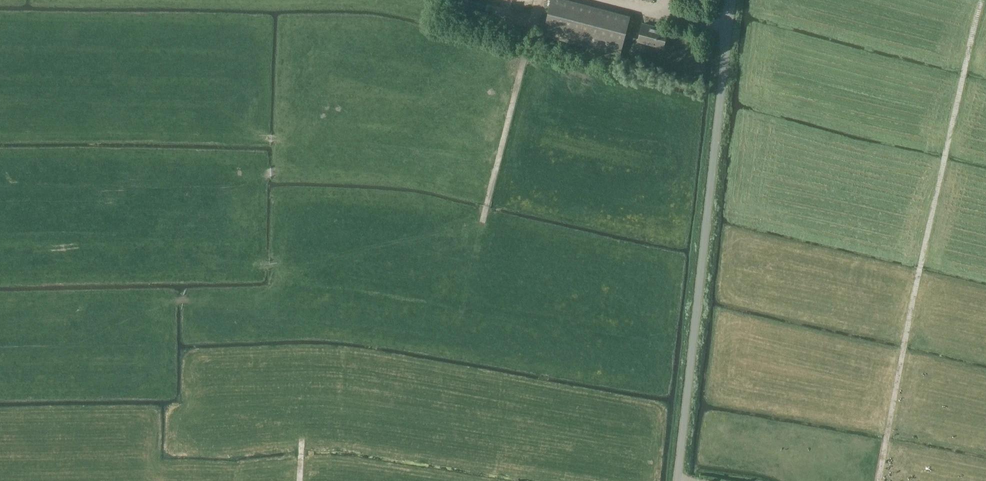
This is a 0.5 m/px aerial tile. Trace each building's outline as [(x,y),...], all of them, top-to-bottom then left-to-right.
[(566,0),(552,0),(543,35),(574,43),(584,5),(566,0)] [(643,24),(638,41),(663,48),(667,32),(652,28),(653,26),(643,24)]
